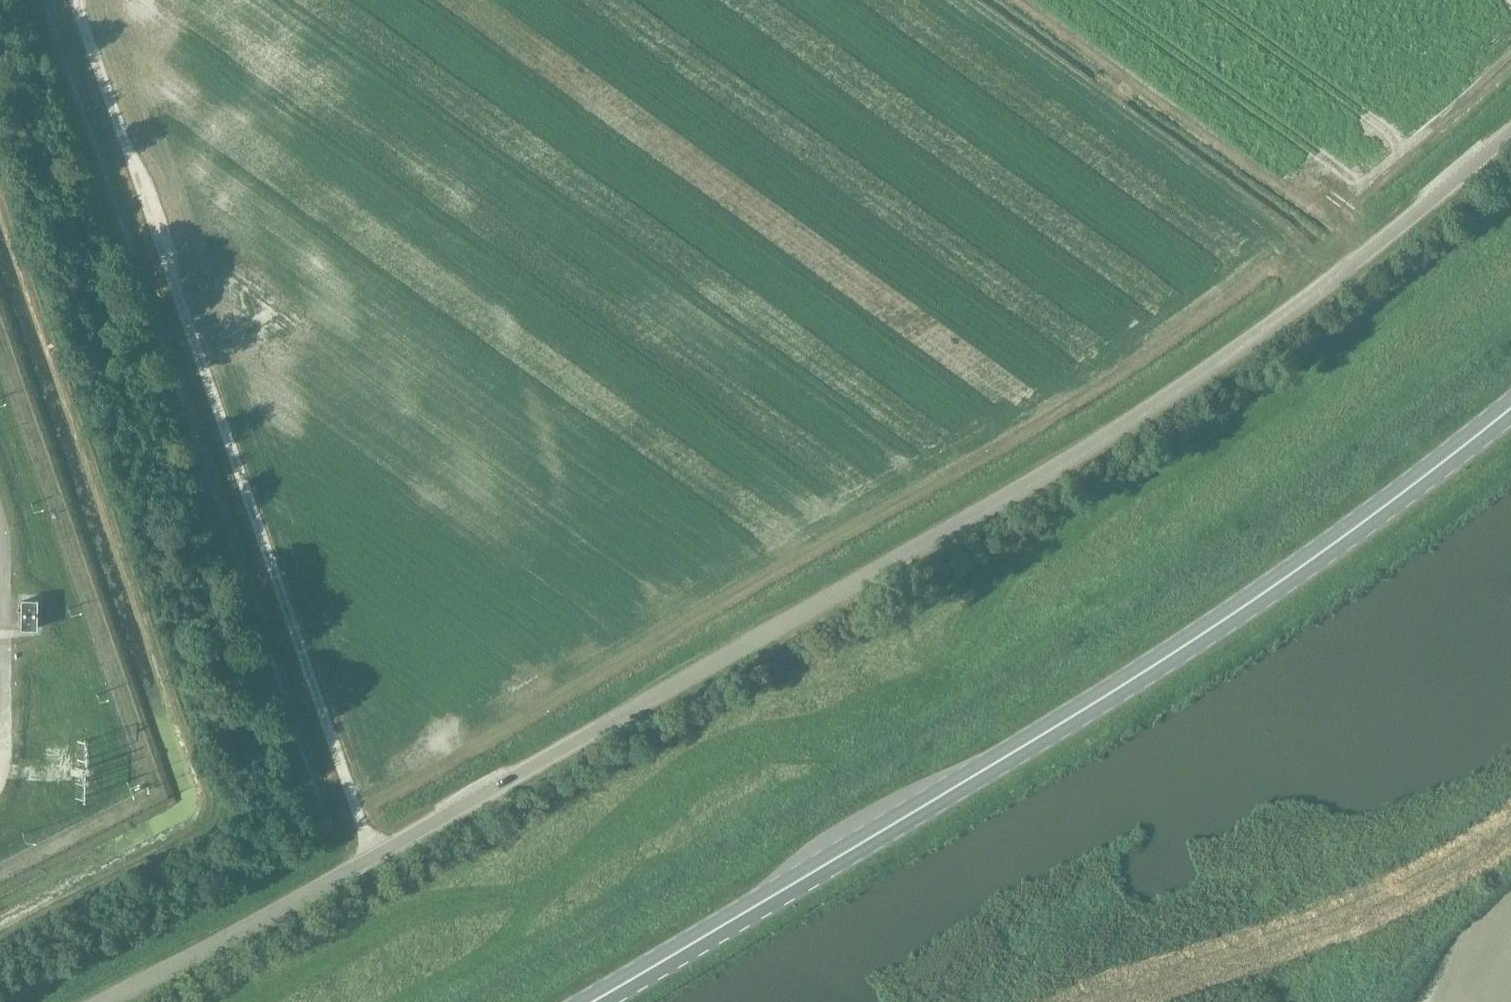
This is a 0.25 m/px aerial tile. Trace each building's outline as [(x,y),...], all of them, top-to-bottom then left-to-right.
[(21,629),(37,629),(37,600),(22,599),(21,629)]
